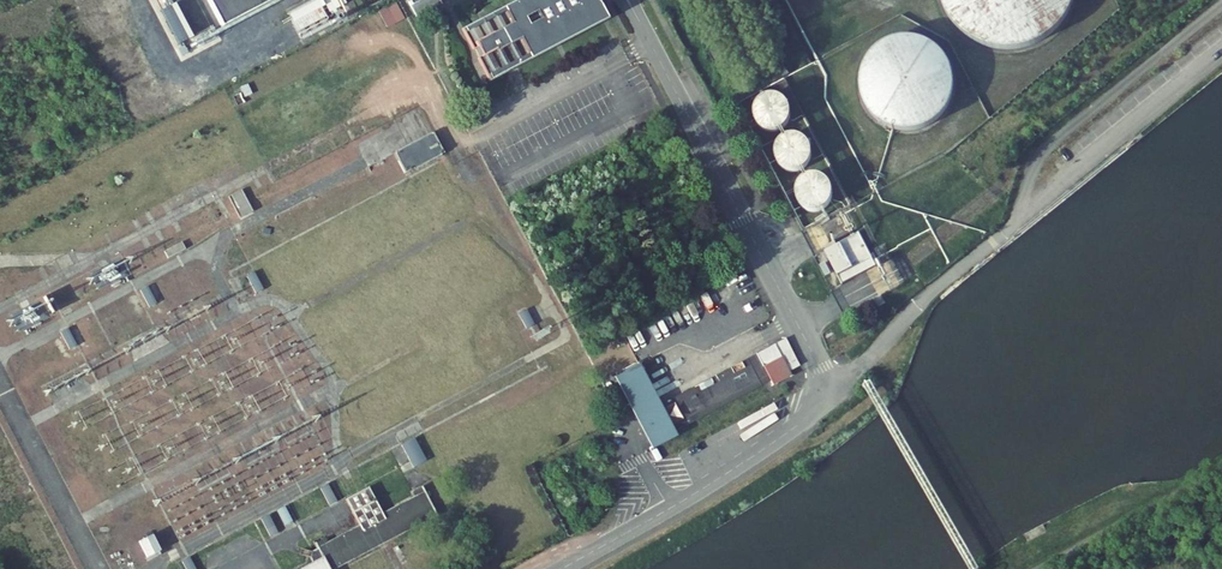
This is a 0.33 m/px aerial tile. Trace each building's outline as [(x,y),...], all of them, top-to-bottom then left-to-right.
[(273,0),(207,0),(221,27),(273,0)] [(317,0),(288,15),(297,32),(326,17),(317,0)] [(329,12),(346,3),(344,0),(323,0),(329,12)] [(411,6),(419,22),(430,17),(427,11),(442,3),(441,0),(407,0),(411,6)] [(473,37),(483,57),(511,42),(514,49),(524,44),(529,53),(576,28),(562,0),(529,0),(518,5),(521,11),(473,37)] [(935,6),(938,12),(942,19),(946,25),(951,30),(956,35),(962,39),(968,43),(974,46),(981,48),(988,50),(995,51),(1003,51),(1010,50),(1017,49),(1024,47),(1030,44),(1037,41),(1043,37),(1048,32),(1053,27),(1057,21),(1061,15),(1064,8),(1066,1),(1067,0),(934,0),(935,6)] [(379,11),(387,27),(403,18),(395,2),(379,11)] [(907,38),(902,37),(897,37),(892,37),(887,38),(883,40),(878,42),(874,44),(869,47),(866,50),(862,54),(859,58),(857,62),(855,67),(853,71),(852,76),(851,81),(851,86),(852,91),(853,96),(854,101),(856,105),(858,110),(861,114),(865,118),(868,121),(872,124),(876,127),(881,129),(886,130),(891,131),(896,132),(901,132),(906,132),(910,131),(915,129),(920,127),(924,125),(928,122),(932,119),(935,115),(938,111),(941,107),(943,102),(945,98),(946,93),(946,88),(947,83),(946,78),(945,73),(944,68),(942,63),(939,59),(936,55),(933,51),(929,48),(925,45),(921,42),(917,40),(912,39),(907,38)] [(710,52),(700,57),(706,67),(715,61),(710,52)] [(775,66),(758,75),(764,86),(781,77),(775,66)] [(747,105),(745,109),(745,110),(744,114),(744,118),(745,122),(747,125),(749,129),(752,131),(755,132),(758,134),(762,134),(766,134),(770,133),(773,132),(775,130),(778,128),(781,123),(782,121),(782,116),(782,114),(782,110),(780,106),(778,103),(775,100),(771,98),(769,97),(765,96),(762,96),(758,97),(755,98),(751,100),(749,102),(747,105)] [(432,133),(394,152),(405,174),(443,155),(432,133)] [(767,147),(766,151),(765,152),(765,156),(766,160),(767,164),(769,167),(771,170),(774,172),(777,174),(781,175),(784,175),(788,175),(791,173),(795,172),(798,169),(800,167),(802,164),(803,160),(803,156),(803,152),(802,148),(800,146),(798,143),(795,140),(792,139),(789,137),(786,137),(782,137),(778,138),(775,139),(771,142),(770,144),(767,147)] [(792,183),(789,186),(789,187),(787,191),(787,194),(787,198),(787,201),(789,204),(790,206),(792,209),(796,211),(799,213),(802,214),(805,214),(809,213),(813,212),(815,211),(818,208),(820,205),(822,202),(823,198),(823,194),(822,192),(821,188),(820,185),(817,182),(815,180),(811,179),(808,178),(804,177),(800,178),(797,179),(794,181),(792,183)] [(253,212),(241,190),(229,197),(241,219),(253,212)] [(851,237),(817,255),(829,278),(864,260),(851,237)] [(182,242),(164,251),(168,258),(186,249),(182,242)] [(255,273),(247,276),(256,294),(264,290),(255,273)] [(148,286),(140,291),(149,308),(157,304),(148,286)] [(534,325),(527,310),(519,314),(525,329),(534,325)] [(67,328),(60,332),(69,350),(77,346),(67,328)] [(670,431),(766,381),(760,370),(754,360),(659,409),(670,431)] [(642,365),(614,380),(635,418),(637,417),(651,442),(670,431),(659,409),(653,398),(657,396),(642,365)] [(414,439),(401,446),(413,468),(426,461),(414,439)] [(328,484),(320,488),(329,507),(337,503),(328,484)] [(380,546),(394,538),(437,516),(422,486),(412,491),(410,492),(413,498),(381,514),(368,488),(346,499),(360,525),(317,548),(311,551),(310,558),(312,563),(300,568),(335,568),(380,546)] [(284,507),(276,512),(285,527),(292,523),(284,507)] [(269,515),(260,519),(270,538),(278,534),(269,515)] [(181,563),(185,568),(196,568),(190,558),(181,563)]
